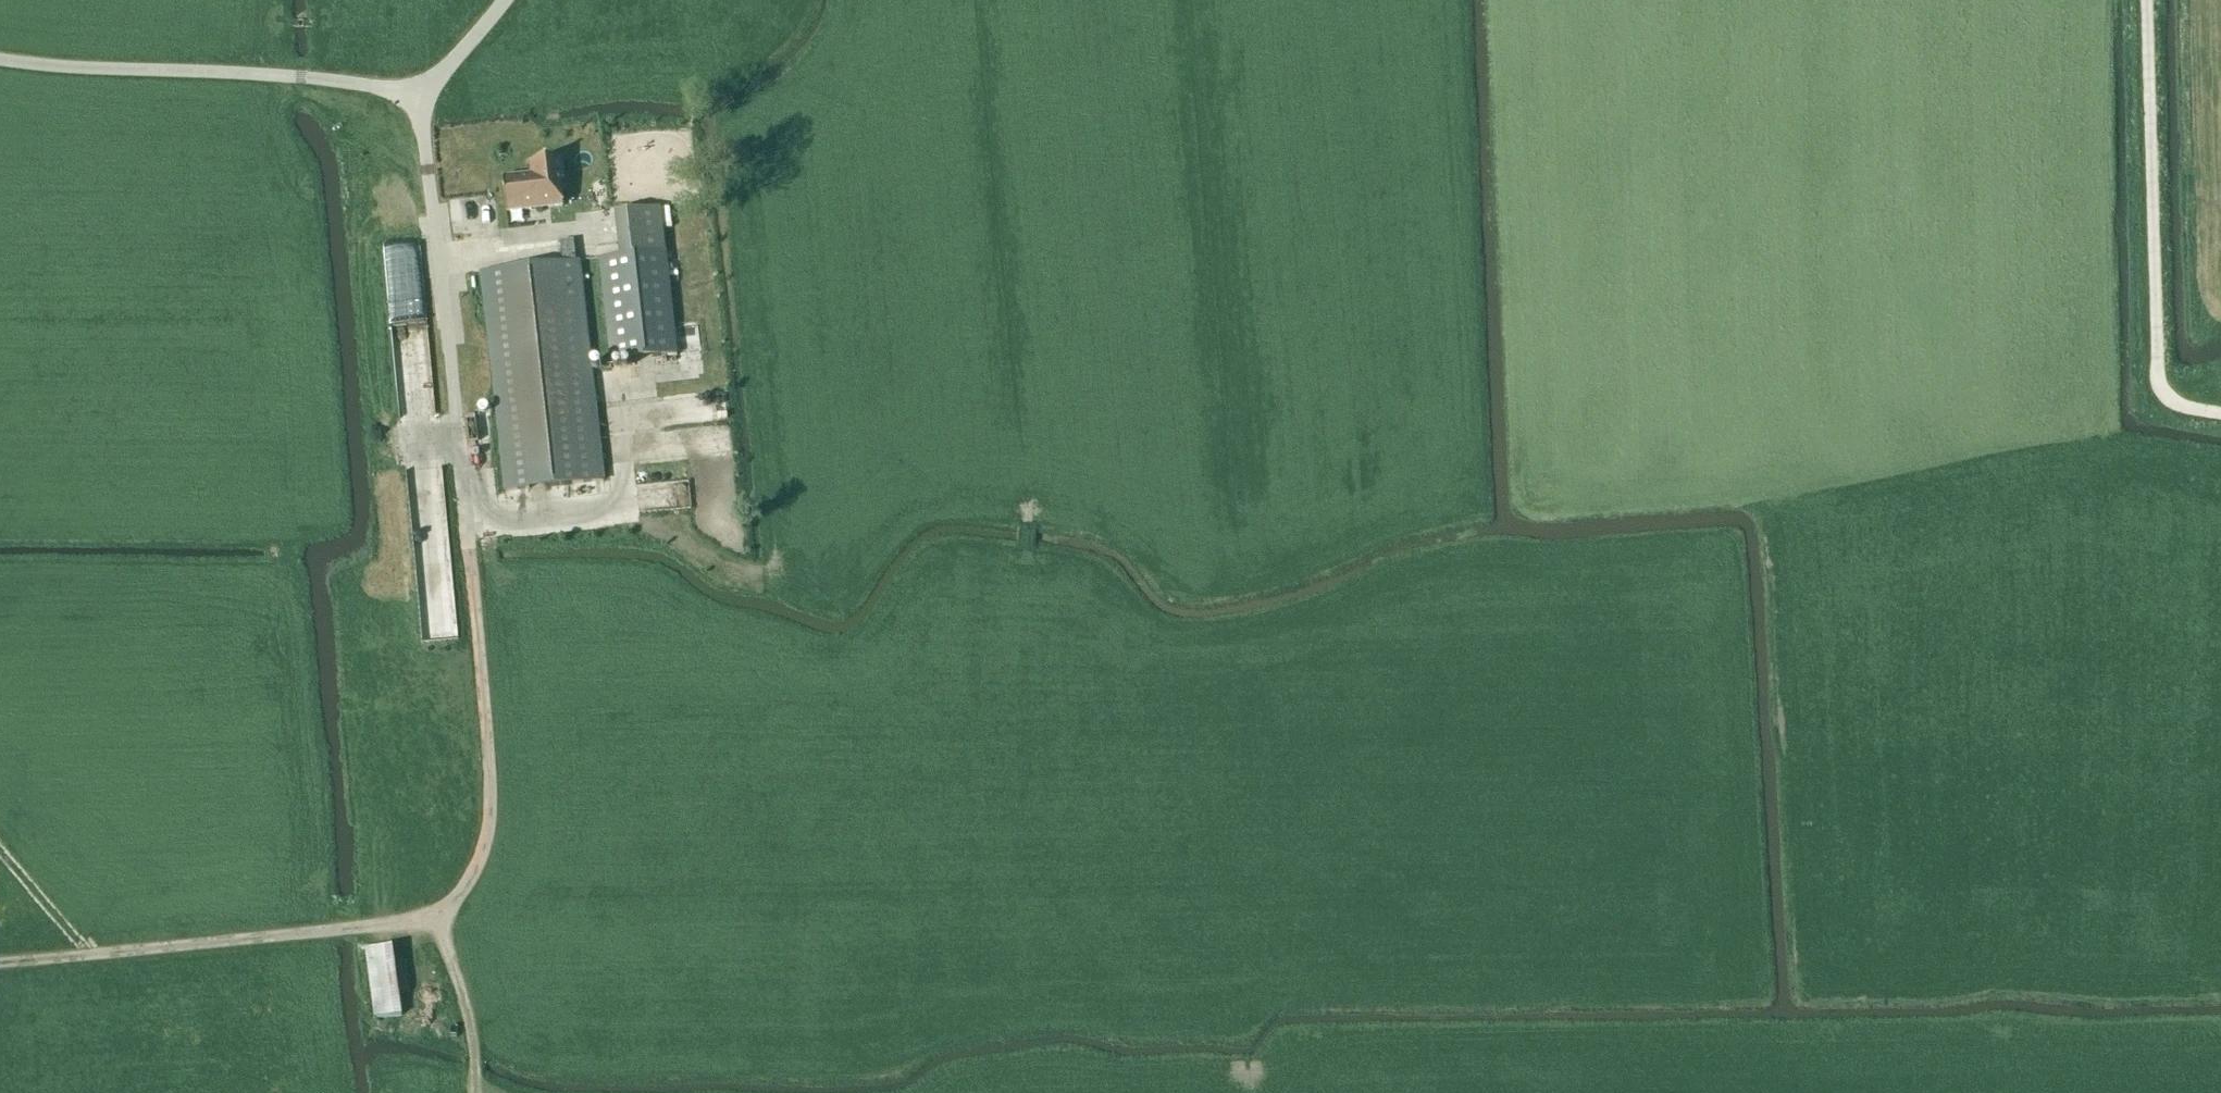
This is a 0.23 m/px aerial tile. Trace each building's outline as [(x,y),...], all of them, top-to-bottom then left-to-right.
[(565,180),(563,159),(531,163),(532,175),(503,178),(507,213),(564,207),(561,180),(565,180)] [(599,258),(610,360),(676,353),(661,208),(616,213),(621,256),(599,258)] [(562,263),(483,272),(507,489),(601,479),(578,261),(576,261),(573,239),(559,241),(562,263)] [(365,949),(373,1019),(401,1015),(393,945),(365,949)]
